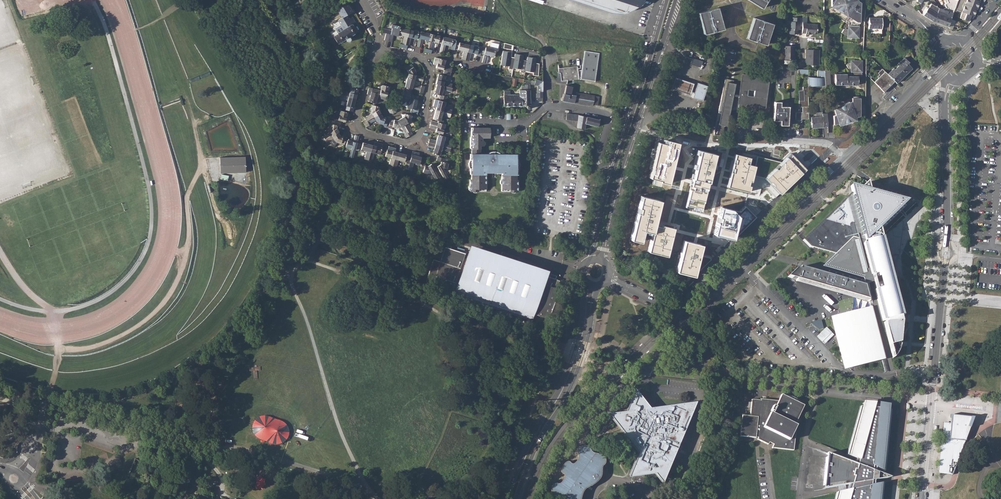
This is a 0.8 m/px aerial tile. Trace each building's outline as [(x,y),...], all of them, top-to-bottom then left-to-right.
[(608,12),(615,14),(618,14),(622,13),(625,13),(629,12),(629,11),(632,10),(635,8),(637,7),(638,6),(640,4),(642,1),(643,0),(571,0),(608,12)] [(761,9),(766,1),(766,2),(767,0),(747,0),(761,9)] [(831,6),(848,17),(848,29),(843,29),(842,33),(847,35),(849,36),(853,37),(857,38),(859,38),(861,3),(856,0),(831,0),(831,6)] [(934,22),(948,27),(951,20),(951,19),(955,9),(955,10),(958,0),(946,0),(948,4),(944,5),(946,9),(943,10),(931,5),(928,9),(924,15),(923,16),(934,22)] [(969,22),(970,22),(985,0),(958,0),(955,10),(955,11),(962,13),(960,19),(969,22)] [(349,2),(337,9),(342,18),(338,20),(343,29),(337,33),(338,34),(333,36),(338,44),(346,39),(347,41),(349,41),(350,40),(351,40),(351,38),(350,38),(349,37),(358,31),(354,26),(353,26),(352,24),(355,22),(352,17),(349,18),(347,16),(355,12),(349,2)] [(717,8),(697,13),(703,34),(711,33),(722,29),(717,8)] [(807,16),(802,16),(802,17),(802,22),(802,26),(802,33),(810,34),(810,33),(817,34),(817,33),(823,33),(823,31),(817,30),(817,24),(806,24),(806,22),(805,22),(805,21),(806,21),(807,16)] [(790,21),(790,29),(789,29),(789,34),(797,34),(797,29),(798,29),(798,26),(802,26),(802,22),(802,17),(793,17),(793,21),(790,21)] [(753,18),(746,39),(755,42),(765,45),(772,24),(753,18)] [(869,18),(868,28),(882,29),(882,18),(869,18)] [(383,28),(382,32),(386,33),(384,40),(388,41),(389,34),(393,35),(397,36),(398,34),(400,27),(400,26),(393,24),(391,30),(383,28)] [(409,29),(400,27),(398,34),(404,35),(401,44),(405,45),(409,29)] [(419,32),(409,29),(405,45),(401,44),(400,43),(399,47),(406,49),(407,45),(409,46),(411,37),(417,39),(417,37),(418,34),(419,32)] [(453,39),(430,33),(421,31),(420,35),(419,37),(417,46),(421,47),(423,39),(428,40),(426,48),(425,48),(424,52),(431,53),(432,50),(430,49),(432,41),(441,44),(439,52),(444,53),(445,44),(451,46),(450,49),(454,50),(455,48),(463,51),(461,59),(469,61),(471,52),(477,54),(476,55),(480,56),(481,54),(484,54),(482,62),(486,63),(488,55),(494,56),(495,49),(482,46),(482,49),(478,48),(479,47),(460,42),(460,41),(456,41),(455,42),(452,41),(453,39)] [(794,54),(794,46),(785,46),(784,59),(795,59),(795,54),(794,54)] [(819,50),(808,49),(807,49),(806,49),(805,58),(807,58),(807,64),(818,65),(819,50)] [(511,52),(503,50),(500,64),(508,66),(508,68),(512,69),(513,67),(521,69),(520,71),(525,72),(525,70),(533,71),(533,74),(538,75),(539,63),(535,62),(536,57),(527,56),(526,59),(522,59),(523,54),(515,53),(514,57),(510,56),(511,52)] [(581,79),(595,81),(600,54),(585,51),(581,79)] [(452,68),(444,65),(445,60),(435,57),(433,64),(436,65),(436,68),(444,70),(451,72),(452,68)] [(896,83),(912,68),(907,63),(909,62),(904,57),(897,64),(898,65),(895,69),(894,68),(887,74),(894,81),(896,83)] [(850,63),(846,65),(848,69),(851,69),(851,76),(846,76),(846,74),(835,74),(835,85),(858,85),(858,76),(861,76),(862,61),(860,61),(859,61),(858,61),(856,62),(854,62),(852,63),(850,63)] [(394,71),(400,67),(397,63),(391,66),(394,71)] [(408,73),(401,100),(409,102),(408,108),(411,108),(410,112),(412,113),(417,114),(420,103),(417,102),(418,96),(410,94),(412,88),(420,90),(419,92),(423,93),(425,86),(421,85),(421,86),(412,84),(414,79),(422,81),(423,77),(415,75),(415,71),(411,64),(405,67),(408,73)] [(568,80),(567,80),(568,80),(579,79),(578,66),(559,68),(559,72),(560,73),(561,81),(568,80)] [(887,74),(882,69),(878,73),(879,74),(877,76),(878,78),(876,80),(877,81),(875,83),(877,85),(884,93),(892,85),(891,84),(894,81),(887,74)] [(825,78),(824,70),(817,70),(817,77),(808,77),(808,88),(813,88),(813,86),(820,86),(820,87),(825,87),(825,78)] [(560,73),(559,72),(558,72),(556,82),(559,83),(567,84),(568,80),(567,80),(568,80),(561,81),(560,73)] [(442,75),(438,74),(436,84),(437,84),(451,87),(452,84),(444,81),(445,76),(442,75)] [(738,97),(737,107),(769,111),(769,107),(766,107),(769,82),(742,74),(739,95),(734,95),(736,84),(733,83),(734,81),(726,79),(714,135),(722,137),(726,126),(730,114),(733,97),(738,97)] [(696,84),(677,78),(674,89),(692,95),(696,84)] [(380,90),(369,87),(367,94),(370,95),(368,101),(372,102),(375,103),(377,97),(385,100),(389,86),(383,85),(384,81),(377,79),(376,83),(382,84),(380,90)] [(534,85),(538,85),(538,90),(543,90),(543,81),(542,81),(535,80),(534,85)] [(352,111),(359,85),(352,83),(350,92),(341,90),(339,98),(347,100),(345,109),(347,110),(352,111)] [(699,83),(694,100),(705,103),(710,87),(699,83)] [(451,87),(437,84),(434,93),(440,95),(439,98),(441,99),(446,100),(447,96),(441,95),(442,89),(451,91),(452,88),(451,87)] [(562,101),(593,106),(593,104),(598,105),(599,96),(576,93),(575,93),(574,94),(573,93),(571,93),(571,92),(572,87),(566,85),(562,101)] [(506,91),(506,106),(529,105),(529,109),(531,109),(533,108),(532,107),(533,105),(532,90),(527,89),(527,87),(525,87),(524,89),(521,89),(521,94),(513,94),(513,90),(506,91)] [(799,92),(799,100),(799,107),(802,107),(802,112),(796,112),(795,120),(801,120),(802,119),(802,117),(803,117),(803,119),(808,119),(808,87),(803,87),(803,92),(799,92)] [(852,102),(833,107),(834,109),(835,115),(833,115),(833,120),(833,126),(838,124),(839,126),(856,121),(855,118),(860,116),(860,98),(852,98),(852,102)] [(436,107),(433,119),(437,120),(440,121),(441,115),(450,117),(452,109),(443,107),(445,102),(441,100),(441,101),(439,100),(435,99),(433,106),(436,107)] [(788,121),(789,107),(780,106),(780,102),(774,102),(773,120),(780,120),(788,121)] [(382,116),(378,109),(379,106),(375,105),(372,105),(371,109),(371,112),(372,113),(364,117),(365,119),(362,121),(366,127),(369,125),(369,124),(376,120),(379,123),(383,124),(382,126),(386,127),(386,125),(388,120),(384,119),(385,117),(382,116)] [(394,105),(391,105),(389,106),(388,109),(390,112),(393,113),(395,111),(396,108),(394,105)] [(336,119),(345,122),(345,120),(349,121),(351,114),(347,113),(347,112),(344,111),(341,110),(339,116),(331,114),(330,118),(333,119),(336,119)] [(404,116),(397,120),(394,120),(393,122),(390,121),(389,126),(388,128),(392,129),(392,127),(396,128),(401,126),(405,134),(404,134),(406,137),(412,134),(410,131),(412,130),(407,123),(409,122),(410,119),(412,115),(409,115),(405,113),(404,116)] [(566,120),(578,121),(577,128),(584,129),(585,123),(586,117),(578,115),(566,113),(566,120)] [(599,120),(586,116),(586,117),(585,123),(598,126),(599,120)] [(812,128),(823,127),(823,129),(823,126),(823,119),(822,116),(811,117),(812,128)] [(330,132),(323,136),(325,139),(326,141),(324,142),(326,146),(333,141),(336,144),(344,146),(345,142),(345,140),(346,138),(340,135),(338,132),(336,128),(337,125),(334,124),(335,121),(333,120),(328,119),(327,123),(330,124),(329,127),(330,132)] [(445,124),(439,122),(437,122),(431,120),(429,127),(436,129),(435,132),(438,132),(442,134),(451,136),(452,132),(443,130),(445,124)] [(486,170),(501,170),(501,180),(500,180),(500,182),(500,183),(501,184),(501,191),(518,191),(518,190),(519,190),(519,189),(519,188),(519,187),(519,186),(518,186),(518,180),(516,180),(516,174),(518,174),(518,169),(519,164),(519,162),(518,160),(518,154),(510,154),(510,155),(508,155),(508,154),(498,154),(499,152),(494,151),(489,152),(489,154),(480,154),(480,145),(483,145),(484,144),(485,144),(484,141),(482,141),(482,137),(489,137),(489,136),(490,136),(491,131),(491,129),(489,129),(489,128),(471,127),(471,137),(470,137),(470,148),(471,148),(471,154),(470,154),(470,159),(469,161),(468,164),(469,166),(470,168),(470,174),(471,174),(471,179),(470,179),(470,186),(469,186),(468,187),(468,188),(468,189),(469,190),(470,190),(470,191),(486,191),(486,184),(487,184),(487,182),(487,180),(486,180),(486,170)] [(433,153),(438,155),(440,155),(441,149),(449,152),(451,144),(443,142),(445,136),(442,135),(438,134),(436,140),(429,138),(427,146),(434,147),(433,153)] [(358,150),(360,144),(357,142),(359,136),(355,135),(353,141),(347,140),(347,142),(345,147),(351,148),(349,157),(353,158),(355,149),(358,150)] [(668,141),(667,145),(659,143),(649,179),(654,180),(653,185),(662,187),(663,182),(671,184),(675,168),(681,145),(668,141)] [(374,145),(363,142),(361,148),(361,149),(366,151),(364,159),(372,161),(374,153),(380,154),(380,152),(381,150),(382,144),(375,142),(374,145)] [(406,154),(396,152),(395,151),(396,148),(388,146),(388,149),(387,149),(386,151),(386,153),(385,156),(391,157),(388,166),(396,168),(399,160),(404,161),(405,159),(406,154)] [(719,152),(699,148),(694,167),(691,181),(684,207),(704,211),(710,186),(719,152)] [(414,162),(419,164),(420,161),(421,157),(419,156),(419,153),(412,151),(410,160),(406,159),(406,162),(405,166),(408,167),(407,169),(412,170),(414,162)] [(751,165),(753,159),(735,154),(727,186),(727,187),(751,193),(751,192),(753,187),(750,187),(751,183),(754,183),(758,167),(756,166),(751,165)] [(806,168),(791,154),(786,159),(785,158),(781,162),(764,179),(779,194),(806,168)] [(221,165),(246,165),(247,157),(221,156),(221,165)] [(444,170),(445,170),(447,167),(448,163),(443,162),(444,158),(439,157),(437,156),(436,160),(441,161),(440,164),(437,166),(438,168),(445,180),(448,178),(444,170)] [(756,166),(758,167),(754,183),(764,179),(781,162),(758,156),(756,166)] [(427,173),(430,173),(431,172),(435,179),(439,177),(435,170),(434,168),(431,164),(427,166),(425,165),(425,163),(422,162),(421,164),(420,169),(423,170),(423,172),(427,173)] [(864,284),(873,282),(883,321),(885,320),(885,322),(884,322),(893,358),(897,351),(899,347),(899,344),(901,321),(900,321),(900,318),(899,317),(901,316),(890,271),(885,272),(880,253),(877,239),(876,236),(881,237),(879,227),(882,224),(884,225),(886,221),(887,222),(889,217),(891,218),(893,214),(894,215),(896,211),(897,212),(899,208),(905,201),(897,199),(898,196),(897,195),(896,198),(893,196),(893,198),(889,194),(888,196),(884,193),(884,195),(880,192),(879,194),(875,191),(875,193),(869,191),(860,188),(851,186),(853,195),(851,197),(850,196),(804,241),(810,247),(813,248),(814,247),(837,253),(822,267),(826,268),(853,276),(856,286),(864,284)] [(661,202),(642,197),(631,241),(641,243),(643,233),(652,235),(648,252),(668,257),(674,231),(655,227),(661,202)] [(720,207),(714,234),(733,239),(734,235),(754,215),(746,207),(740,212),(720,207)] [(880,253),(885,272),(890,271),(881,237),(876,236),(877,239),(880,253)] [(695,243),(686,241),(678,273),(698,278),(700,271),(704,256),(706,246),(695,243)] [(440,287),(452,292),(453,289),(456,291),(455,295),(531,321),(533,313),(549,319),(559,289),(557,288),(559,280),(555,279),(556,275),(548,273),(547,276),(546,276),(516,266),(517,260),(519,257),(501,252),(501,255),(499,260),(472,252),(470,260),(467,259),(468,254),(445,246),(440,261),(433,259),(426,282),(440,286),(440,287)] [(499,260),(501,255),(474,246),(472,252),(499,260)] [(710,257),(704,256),(700,271),(712,259),(710,257)] [(548,270),(517,260),(516,266),(546,276),(548,270)] [(853,276),(826,268),(824,274),(800,268),(799,270),(796,269),(788,277),(796,279),(796,281),(801,280),(865,299),(869,302),(864,284),(856,286),(853,276)] [(801,280),(796,281),(869,302),(865,299),(801,280)] [(873,307),(832,317),(846,371),(887,360),(873,307)] [(822,319),(815,321),(816,329),(824,328),(822,319)] [(613,372),(612,371),(608,375),(603,380),(604,381),(613,372)] [(611,387),(612,389),(617,384),(621,380),(620,378),(611,387)] [(631,407),(629,413),(612,415),(642,454),(632,478),(658,475),(666,485),(700,403),(654,409),(638,389),(631,407)] [(759,402),(753,401),(751,418),(744,417),(741,438),(757,440),(757,438),(760,439),(759,441),(770,446),(772,442),(776,444),(773,450),(795,452),(797,433),(796,432),(798,427),(796,426),(805,407),(783,397),(780,403),(768,401),(768,400),(766,400),(764,400),(763,402),(759,402)] [(890,410),(886,409),(886,406),(877,405),(864,403),(864,407),(860,406),(847,453),(847,455),(856,458),(855,461),(855,463),(826,453),(826,457),(823,485),(822,489),(849,484),(848,487),(848,489),(836,492),(834,498),(881,498),(883,482),(873,485),(873,483),(873,480),(891,477),(875,470),(875,468),(875,466),(886,471),(890,410)] [(970,426),(974,417),(970,417),(954,415),(951,414),(951,423),(944,422),(940,463),(940,474),(944,474),(953,474),(965,440),(966,438),(970,426)] [(13,443),(13,452),(15,452),(18,452),(18,445),(19,443),(24,438),(22,437),(20,435),(16,440),(13,443)] [(705,457),(712,439),(705,436),(697,454),(705,457)] [(595,484),(597,483),(599,482),(600,480),(601,478),(602,476),(603,475),(603,473),(603,470),(603,468),(603,467),(605,465),(606,464),(606,462),(606,460),(606,457),(604,455),(603,454),(600,454),(598,454),(596,454),(594,453),(592,452),(591,450),(590,449),(589,447),(587,446),(586,446),(584,446),(582,447),(580,448),(579,449),(578,450),(578,451),(578,453),(578,454),(579,456),(579,457),(579,459),(578,461),(577,462),(576,463),(574,464),(573,464),(571,463),(570,462),(569,462),(567,462),(565,464),(563,466),(562,468),(562,470),(562,472),(563,473),(564,474),(565,474),(565,475),(565,477),(565,479),(563,481),(562,483),(560,484),(558,484),(556,484),(555,484),(554,485),(552,486),(552,488),(552,490),(552,491),(553,493),(554,495),(555,496),(558,497),(561,497),(562,497),(564,498),(566,498),(582,498),(582,497),(583,494),(584,493),(585,490),(588,488),(592,486),(595,484)]
